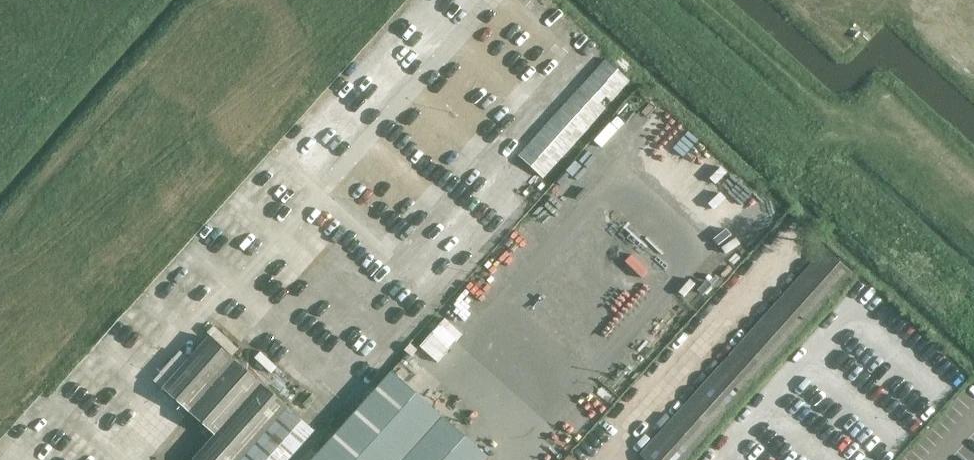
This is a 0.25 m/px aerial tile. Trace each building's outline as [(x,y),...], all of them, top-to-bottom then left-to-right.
[(605,60),(517,157),(541,179),(629,81),(605,60)] [(601,159),(617,143),(604,131),(588,147),(601,159)] [(855,275),(824,247),(784,292),(639,454),(646,459),(689,459),(855,275)] [(162,389),(215,435),(193,459),(240,459),(287,408),(287,407),(208,337),(162,389)] [(487,458),(392,372),(351,417),(312,459),(485,459),(487,458)] [(314,431),(287,408),(240,459),(288,459),(314,431)]
